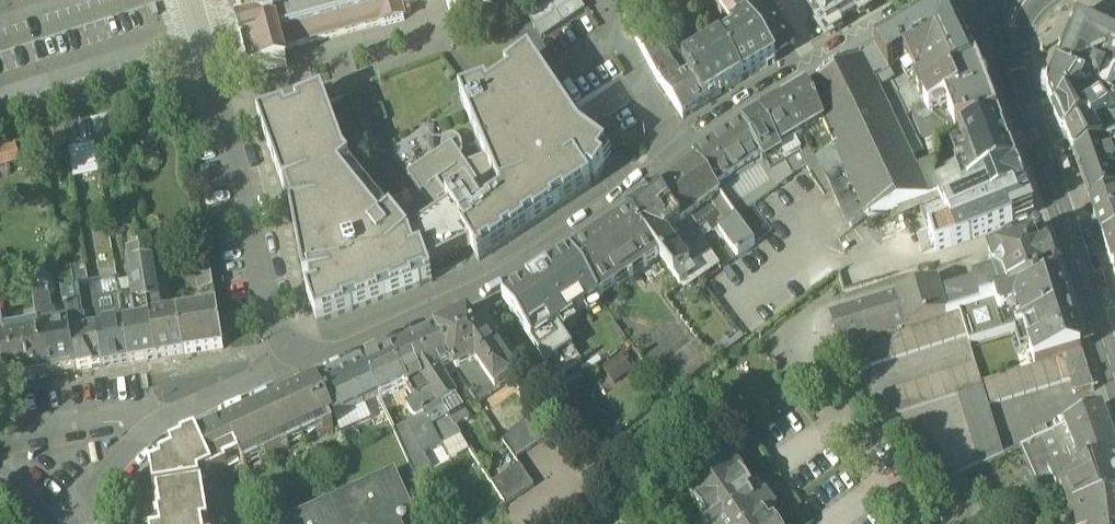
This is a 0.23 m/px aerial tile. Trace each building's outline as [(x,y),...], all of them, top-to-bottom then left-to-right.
[(237,8),(240,7),(241,9),(250,6),(248,0),(233,0),(237,8)] [(252,74),(288,68),(284,52),(382,25),(382,27),(405,21),(401,6),(424,0),(248,0),(250,6),(241,9),(240,7),(237,8),(238,12),(240,11),(244,26),(238,28),(243,47),(245,46),(252,74)] [(542,41),(586,11),(578,0),(555,0),(527,19),(542,41)] [(726,22),(742,11),(734,0),(710,0),(726,22)] [(774,58),(795,45),(765,0),(734,0),(742,11),(743,11),(752,24),(774,58)] [(827,33),(884,0),(806,0),(827,33)] [(623,12),(634,33),(643,28),(633,9),(623,12)] [(726,22),(735,35),(752,24),(743,11),(742,11),(726,22)] [(925,108),(926,109),(935,103),(932,97),(978,70),(954,19),(940,14),(923,24),(876,51),(891,76),(887,78),(891,86),(894,93),(914,82),(917,89),(915,91),(925,108)] [(675,49),(685,65),(699,56),(677,17),(663,26),(675,49)] [(1056,70),(1078,79),(1092,85),(1089,93),(1105,101),(1114,106),(1114,35),(1078,18),(1056,70)] [(721,43),(742,81),(777,61),(774,58),(752,24),(735,35),(729,39),(721,43)] [(638,41),(659,81),(675,72),(654,32),(638,41)] [(718,45),(699,56),(685,65),(691,76),(690,77),(693,84),(706,103),(742,81),(721,43),(718,45)] [(839,162),(842,168),(867,220),(930,201),(917,173),(911,161),(879,92),(891,86),(887,78),(891,76),(876,51),(808,91),(825,127),(835,150),(841,162),(839,162)] [(460,100),(485,159),(502,198),(481,212),(468,192),(447,206),(450,211),(437,220),(409,239),(382,206),(346,161),(323,99),(296,109),(299,115),(288,119),(285,113),(259,122),(284,193),(285,192),(293,212),(291,212),(305,286),(311,285),(312,295),(307,297),(317,324),(433,282),(429,272),(426,265),(465,239),(472,250),(479,262),(592,187),(587,180),(590,178),(595,181),(612,158),(581,136),(581,135),(566,113),(530,59),(506,75),(510,81),(489,94),(487,89),(460,100)] [(984,86),(978,70),(932,97),(935,103),(926,109),(930,116),(946,110),(952,125),(946,129),(949,136),(951,136),(974,131),(998,123),(989,99),(990,98),(985,85),(984,86)] [(1047,93),(1056,114),(1075,96),(1082,90),(1074,86),(1078,79),(1056,70),(1047,93)] [(682,82),(675,72),(659,81),(660,83),(683,118),(706,103),(693,84),(690,77),(682,82)] [(910,117),(925,108),(915,91),(917,89),(914,82),(894,93),(907,119),(910,117)] [(879,92),(911,161),(924,156),(907,119),(894,93),(891,86),(879,92)] [(803,140),(817,132),(825,127),(808,91),(783,106),(803,140)] [(1056,114),(1067,138),(1089,124),(1093,128),(1100,123),(1092,110),(1087,115),(1075,96),(1056,114)] [(1100,123),(1114,112),(1114,110),(1114,106),(1105,101),(1092,110),(1100,123)] [(807,167),(801,157),(795,145),(803,140),(783,106),(761,119),(782,159),(792,176),(806,168),(807,167)] [(925,108),(910,117),(923,143),(949,136),(946,129),(952,125),(946,110),(930,116),(926,109),(925,108)] [(92,122),(96,140),(113,137),(110,116),(92,122)] [(761,161),(765,168),(782,159),(761,119),(754,123),(748,126),(746,127),(744,128),(753,144),(752,145),(761,161)] [(999,125),(998,123),(974,131),(951,136),(957,154),(965,150),(970,162),(966,166),(955,172),(956,175),(937,185),(939,198),(941,203),(943,205),(954,200),(966,194),(1016,169),(999,125)] [(1097,136),(1101,145),(1114,140),(1114,123),(1100,129),(1097,136)] [(1074,156),(1101,145),(1097,136),(1093,128),(1089,124),(1067,138),(1074,155),(1074,156)] [(74,143),(67,144),(69,151),(96,147),(92,125),(71,129),(74,143)] [(835,150),(825,127),(817,132),(816,140),(823,156),(835,150)] [(695,159),(698,164),(716,190),(761,161),(752,145),(753,144),(744,128),(743,128),(695,159)] [(65,131),(67,144),(74,143),(71,129),(65,131)] [(39,138),(41,156),(44,155),(57,151),(59,150),(54,132),(39,138)] [(810,152),(815,161),(823,156),(816,140),(817,132),(803,140),(810,152)] [(96,140),(99,163),(117,161),(113,137),(96,140)] [(41,156),(39,138),(26,142),(30,160),(41,156)] [(442,149),(443,153),(453,147),(459,156),(462,152),(463,146),(460,141),(456,138),(451,138),(446,140),(444,142),(442,145),(442,149)] [(810,152),(803,140),(795,145),(801,157),(810,152)] [(1091,204),(1114,195),(1114,140),(1101,145),(1074,156),(1091,204)] [(0,150),(0,170),(20,163),(17,145),(0,150)] [(100,178),(96,147),(69,151),(73,182),(100,178)] [(466,167),(459,156),(453,147),(443,153),(407,177),(413,186),(434,217),(435,217),(437,220),(450,211),(447,206),(468,192),(481,212),(502,198),(485,159),(466,167)] [(811,177),(823,170),(839,162),(841,162),(835,150),(823,156),(815,161),(815,162),(807,167),(806,168),(811,177)] [(57,151),(44,155),(49,172),(63,167),(57,151)] [(911,161),(917,173),(929,167),(924,156),(911,161)] [(792,176),(782,159),(765,168),(777,188),(778,190),(793,179),(792,176)] [(721,197),(735,217),(777,188),(765,168),(761,161),(716,190),(721,197)] [(835,196),(826,176),(842,168),(839,162),(823,170),(811,177),(810,178),(826,201),(835,196)] [(684,225),(704,209),(721,197),(716,190),(698,164),(657,195),(669,212),(681,227),(684,225)] [(933,165),(929,167),(917,173),(930,201),(939,198),(937,185),(933,165)] [(865,221),(867,220),(842,168),(826,176),(835,196),(852,232),(865,221)] [(1026,195),(1016,169),(966,194),(968,199),(971,199),(974,197),(975,200),(975,205),(967,205),(957,210),(947,215),(943,205),(941,203),(920,211),(920,213),(930,239),(932,238),(931,235),(930,233),(952,224),(952,225),(1026,195)] [(650,200),(662,217),(669,212),(657,195),(650,200)] [(952,224),(930,233),(931,235),(932,238),(936,253),(951,248),(951,241),(965,236),(970,241),(996,231),(1028,218),(1032,211),(1026,195),(952,225),(952,224)] [(1114,238),(1114,195),(1091,204),(1097,223),(1104,242),(1114,238)] [(704,209),(719,231),(737,219),(735,217),(721,197),(704,209)] [(696,276),(690,268),(673,244),(672,245),(664,234),(665,224),(661,218),(662,217),(650,200),(629,216),(661,259),(681,287),(696,276)] [(947,215),(957,210),(954,200),(943,205),(947,215)] [(703,242),(719,231),(704,209),(684,225),(690,233),(695,230),(703,242)] [(672,245),(673,244),(690,233),(684,225),(681,227),(669,212),(662,217),(661,218),(665,224),(664,234),(672,245)] [(644,270),(661,259),(629,216),(614,227),(615,229),(589,246),(588,244),(583,247),(613,291),(617,288),(615,285),(642,268),(644,270)] [(755,246),(737,219),(719,231),(738,259),(755,246)] [(695,230),(690,233),(673,244),(690,268),(711,254),(703,242),(695,230)] [(936,253),(931,235),(918,239),(924,257),(936,253)] [(951,248),(970,241),(965,236),(951,241),(951,248)] [(973,287),(979,307),(995,302),(1060,283),(1043,241),(1035,238),(988,257),(995,272),(995,281),(973,287)] [(1104,242),(1107,248),(1114,245),(1114,238),(1104,242)] [(426,265),(429,272),(472,250),(465,239),(426,265)] [(1107,248),(1114,272),(1114,245),(1107,248)] [(600,300),(613,291),(583,247),(571,255),(600,300)] [(129,255),(131,267),(142,266),(140,249),(132,250),(129,255)] [(721,268),(711,254),(690,268),(696,276),(681,287),(685,292),(721,268)] [(194,257),(201,293),(213,291),(207,255),(194,257)] [(600,300),(571,255),(503,300),(532,345),(559,327),(600,300)] [(142,266),(151,322),(162,319),(162,318),(153,265),(142,266)] [(131,267),(135,295),(141,325),(151,322),(142,266),(131,267)] [(52,268),(55,289),(62,288),(58,267),(52,268)] [(71,271),(75,292),(75,293),(80,292),(90,291),(89,285),(86,268),(71,271)] [(92,303),(119,299),(117,282),(89,285),(90,291),(92,303)] [(1060,283),(995,302),(998,312),(1002,314),(1013,311),(1016,307),(1021,323),(1016,325),(1018,331),(1023,329),(1069,315),(1060,283)] [(897,298),(906,330),(959,313),(960,313),(979,307),(973,287),(940,297),(937,286),(897,298)] [(39,330),(40,334),(58,330),(56,318),(53,319),(48,290),(33,292),(36,312),(39,330)] [(63,294),(66,311),(78,309),(79,318),(84,317),(80,292),(75,293),(75,292),(63,294)] [(124,327),(141,325),(135,295),(119,299),(124,327)] [(833,318),(844,355),(851,350),(863,344),(865,342),(906,330),(897,298),(833,318)] [(92,303),(97,331),(124,327),(119,299),(92,303)] [(969,345),(1018,331),(1016,325),(1021,323),(1016,307),(1013,311),(1002,314),(998,312),(995,302),(979,307),(960,313),(967,337),(969,345)] [(86,333),(84,317),(79,318),(78,309),(66,311),(69,329),(70,336),(86,333)] [(216,310),(177,316),(183,356),(223,350),(216,310)] [(39,330),(36,312),(13,315),(16,333),(39,330)] [(865,342),(863,344),(870,368),(967,337),(960,313),(959,313),(906,330),(865,342)] [(1023,329),(1025,333),(1070,319),(1069,315),(1023,329)] [(177,316),(162,318),(162,319),(151,322),(157,360),(183,356),(177,316)] [(463,318),(436,330),(453,366),(457,374),(477,404),(513,380),(471,320),(463,318)] [(1082,353),(1070,319),(1025,333),(1035,367),(1054,361),(1067,357),(1082,353)] [(141,325),(124,327),(130,364),(157,360),(151,322),(141,325)] [(124,327),(97,331),(103,369),(130,364),(124,327)] [(547,366),(573,349),(559,327),(532,345),(547,366)] [(69,329),(58,330),(40,334),(38,334),(42,356),(43,356),(46,378),(76,373),(70,336),(69,329)] [(0,335),(0,342),(7,384),(46,378),(43,356),(42,356),(38,334),(40,334),(39,330),(16,333),(0,335)] [(438,374),(453,366),(436,330),(406,343),(422,381),(438,374)] [(97,331),(86,333),(70,336),(76,373),(103,369),(97,331)] [(657,374),(672,396),(714,363),(708,354),(698,342),(657,374)] [(406,343),(363,363),(380,400),(407,388),(421,381),(422,381),(406,343)] [(855,378),(870,368),(863,344),(851,350),(844,355),(841,358),(855,378)] [(573,349),(547,366),(556,379),(582,362),(573,349)] [(1067,363),(1067,364),(1072,382),(1076,395),(1094,389),(1082,353),(1067,357),(1068,360),(1067,362),(1067,363)] [(634,372),(622,356),(602,370),(615,386),(634,372)] [(1054,361),(1061,385),(1072,382),(1067,364),(1067,363),(1067,362),(1068,360),(1067,357),(1054,361)] [(983,389),(989,407),(1061,385),(1054,361),(1035,367),(981,383),(983,389)] [(363,363),(318,384),(333,416),(335,420),(366,406),(380,400),(363,363)] [(886,418),(958,396),(983,389),(981,383),(976,366),(879,395),(886,418)] [(442,382),(438,374),(422,381),(421,381),(439,411),(441,410),(457,401),(444,381),(442,382)] [(439,411),(421,381),(407,388),(416,402),(408,407),(417,421),(394,432),(403,451),(415,478),(430,469),(424,458),(422,455),(457,433),(441,410),(439,411)] [(318,384),(225,427),(237,454),(242,464),(258,456),(261,464),(290,450),(287,443),(299,437),(303,445),(306,443),(302,436),(315,430),(318,437),(334,430),(329,419),(333,416),(318,384)] [(989,407),(983,389),(958,396),(980,468),(1004,458),(989,407)] [(460,438),(469,451),(485,442),(485,441),(457,401),(441,410),(457,433),(460,438)] [(366,406),(335,420),(342,434),(373,420),(366,406)] [(1021,450),(1031,473),(1110,438),(1102,414),(1021,450)] [(504,443),(515,460),(554,434),(540,415),(515,432),(504,443)] [(897,439),(933,490),(945,484),(958,478),(919,423),(897,439)] [(152,483),(154,494),(201,485),(200,481),(212,477),(212,478),(228,471),(223,461),(237,454),(225,427),(170,452),(173,458),(160,464),(161,469),(151,473),(153,483),(152,483)] [(302,436),(306,443),(318,437),(315,430),(302,436)] [(422,455),(424,458),(442,448),(460,438),(457,433),(422,455)] [(287,443),(290,450),(303,445),(299,437),(287,443)] [(469,451),(460,438),(442,448),(450,463),(470,452),(469,451)] [(1110,438),(1031,473),(1042,497),(1059,489),(1066,487),(1079,481),(1076,476),(1114,461),(1114,450),(1110,438)] [(487,440),(485,441),(485,442),(469,451),(470,452),(476,462),(494,450),(487,440)] [(504,443),(494,450),(476,462),(487,479),(515,460),(504,443)] [(245,471),(261,464),(258,456),(242,464),(245,471)] [(764,519),(772,513),(777,510),(765,494),(761,497),(753,503),(748,496),(753,492),(751,491),(742,477),(745,475),(733,458),(711,474),(712,476),(701,484),(699,482),(684,493),(705,523),(706,523),(708,522),(710,523),(768,523),(764,519)] [(1076,513),(1114,504),(1114,461),(1076,476),(1079,481),(1066,487),(1076,512),(1076,513)] [(491,485),(505,507),(534,487),(520,466),(491,485)] [(334,503),(344,523),(397,523),(396,522),(398,518),(413,511),(396,475),(334,503)] [(958,478),(945,484),(953,504),(973,496),(964,476),(958,478)] [(202,485),(201,485),(154,494),(154,496),(157,495),(159,506),(164,505),(166,514),(158,516),(159,523),(209,523),(202,485)] [(1070,515),(1076,512),(1066,487),(1059,489),(1070,515)] [(753,503),(761,497),(754,488),(751,491),(753,492),(748,496),(753,503)] [(334,503),(288,523),(344,523),(334,503)] [(1076,513),(1075,516),(1076,523),(1114,523),(1114,504),(1076,513)] [(451,523),(467,523),(457,510),(446,517),(448,520),(449,520),(451,523)] [(775,523),(776,523),(778,522),(772,513),(764,519),(768,523),(773,523),(774,523),(775,523)]
